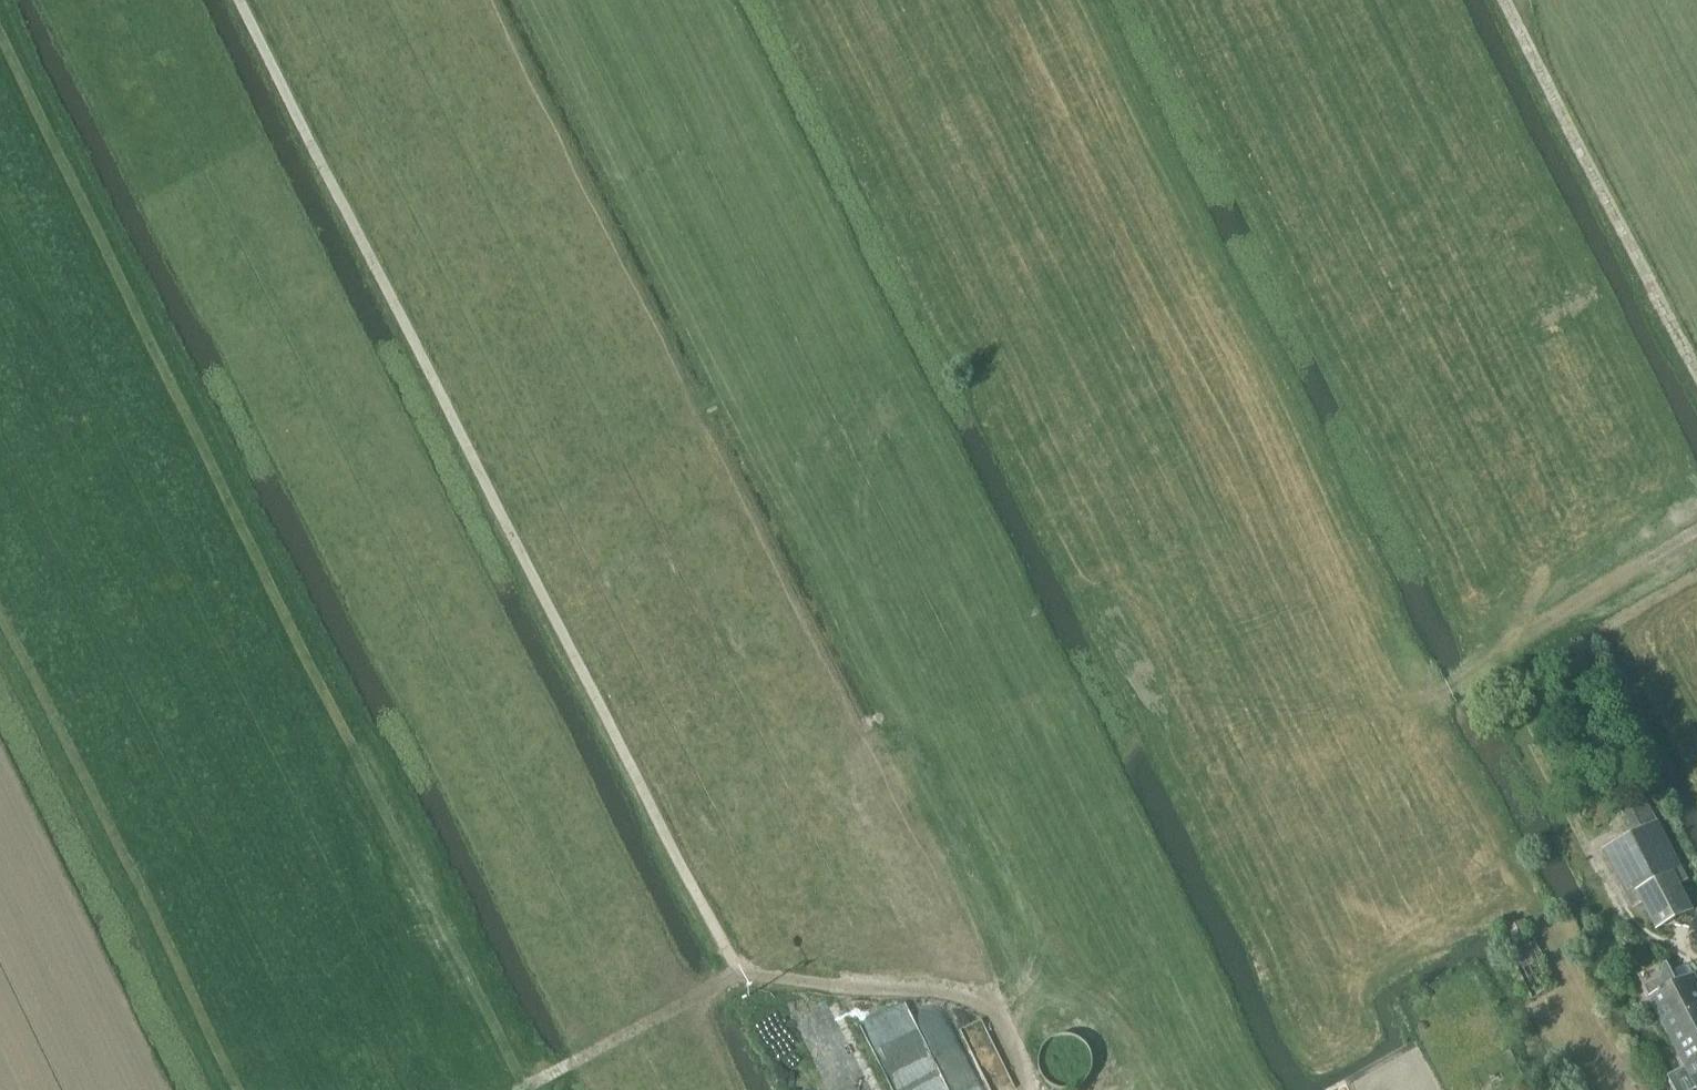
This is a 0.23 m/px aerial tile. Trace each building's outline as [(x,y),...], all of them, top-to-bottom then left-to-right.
[(1678,887),(1686,883),(1656,825),(1603,852),(1633,910),(1642,906),(1656,932),(1691,913),(1678,887)] [(1678,987),(1667,966),(1663,968),(1661,981),(1644,990),(1685,1071),(1667,1081),(1672,1089),(1696,1089),(1696,984),(1695,979),(1678,987)] [(1094,1069),(1094,1063),(1092,1057),(1089,1052),(1085,1047),(1080,1044),(1074,1041),(1068,1040),(1062,1040),(1056,1041),(1051,1044),(1046,1047),(1042,1052),(1039,1057),(1037,1063),(1036,1069),(1037,1075),(1039,1081),(1042,1086),(1046,1089),(1085,1089),(1089,1086),(1092,1080),(1094,1075),(1094,1069)]
